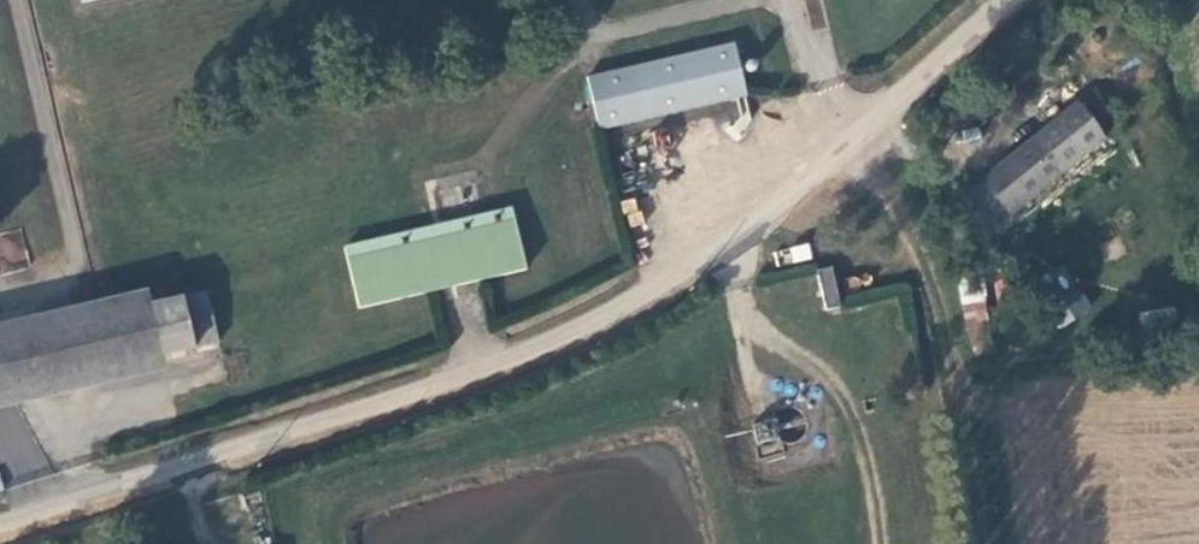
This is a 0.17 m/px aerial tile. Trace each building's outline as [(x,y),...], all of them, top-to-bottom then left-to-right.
[(730,46),(591,79),(604,132),(643,123),(743,99),(730,46)] [(1079,104),(967,193),(995,228),(1105,140),(1079,104)] [(506,206),(338,245),(353,309),(521,269),(506,206)] [(26,265),(22,231),(0,234),(0,268),(26,265)] [(783,263),(810,259),(808,244),(781,248),(783,263)] [(955,260),(958,272),(973,268),(971,255),(955,260)] [(829,266),(817,268),(823,304),(835,302),(829,266)] [(995,348),(978,272),(959,276),(976,352),(995,348)] [(154,357),(142,302),(138,287),(0,319),(0,404),(157,368),(154,357)] [(198,289),(142,302),(154,357),(211,344),(198,289)] [(1065,324),(1091,307),(1080,289),(1053,306),(1065,324)]
